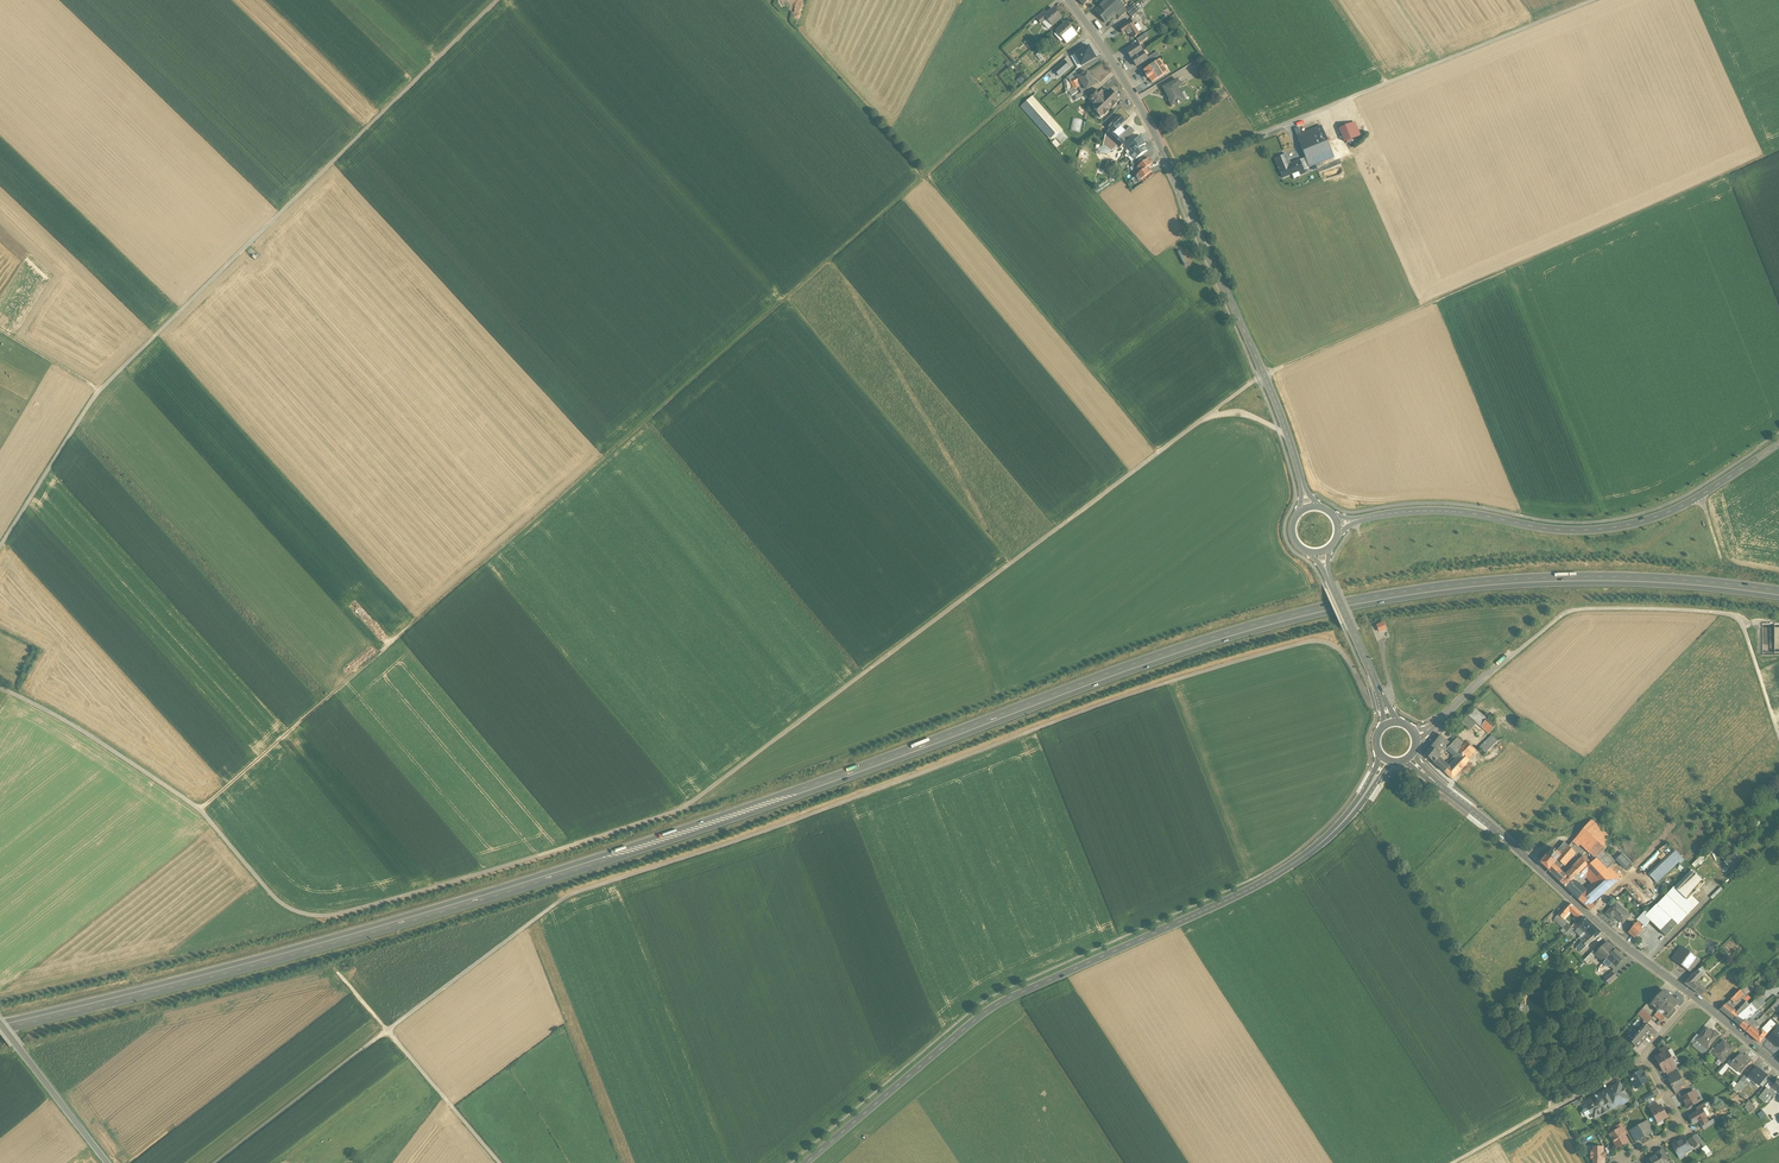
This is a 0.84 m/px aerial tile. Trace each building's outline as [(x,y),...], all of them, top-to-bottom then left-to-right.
[(1106,2),(1110,6),(1108,8),(1110,7),(1111,8),(1118,1),(1117,0),(1108,0),(1106,2)] [(1118,1),(1111,8),(1110,7),(1108,8),(1115,16),(1116,14),(1123,7),(1118,1)] [(1106,2),(1100,7),(1103,12),(1107,8),(1108,8),(1110,6),(1106,2)] [(1127,11),(1126,12),(1132,18),(1140,11),(1134,5),(1127,11)] [(1100,7),(1095,11),(1099,15),(1103,12),(1100,7)] [(1123,7),(1116,14),(1119,18),(1126,12),(1127,11),(1123,7)] [(1103,12),(1099,15),(1106,23),(1115,16),(1108,8),(1107,8),(1103,12)] [(1061,18),(1053,9),(1047,15),(1044,17),(1047,19),(1052,26),(1061,18)] [(1044,11),(1036,18),(1041,24),(1047,19),(1044,17),(1047,15),(1044,11)] [(1139,34),(1130,21),(1119,28),(1123,34),(1125,32),(1126,34),(1127,34),(1129,34),(1130,34),(1133,38),(1139,34)] [(1073,32),(1066,24),(1057,31),(1064,40),(1074,31),(1073,32)] [(1074,31),(1064,40),(1068,44),(1078,36),(1074,31)] [(1146,34),(1136,40),(1139,44),(1148,38),(1146,34)] [(1137,44),(1126,51),(1131,59),(1142,52),(1137,44)] [(1081,66),(1096,59),(1089,46),(1074,53),(1081,66)] [(1142,52),(1131,59),(1137,67),(1148,59),(1142,52)] [(1157,52),(1148,58),(1151,62),(1160,56),(1157,52)] [(1059,76),(1069,66),(1064,61),(1054,71),(1059,76)] [(1151,66),(1143,71),(1146,75),(1145,76),(1147,79),(1149,78),(1152,83),(1166,73),(1158,61),(1151,66)] [(1075,71),(1063,81),(1066,93),(1069,91),(1068,91),(1073,88),(1070,82),(1074,79),(1078,77),(1075,71)] [(1078,77),(1080,81),(1086,91),(1095,85),(1087,72),(1078,77)] [(1074,79),(1070,82),(1073,88),(1075,90),(1078,87),(1079,87),(1076,83),(1074,79)] [(1086,91),(1080,81),(1076,83),(1079,87),(1078,87),(1081,93),(1084,92),(1086,91)] [(1177,81),(1163,89),(1166,93),(1167,93),(1171,100),(1169,101),(1172,107),(1177,104),(1178,105),(1182,102),(1176,91),(1175,92),(1174,89),(1180,86),(1177,81)] [(1073,88),(1068,91),(1069,91),(1072,96),(1077,93),(1075,90),(1073,88)] [(1103,94),(1100,92),(1099,93),(1098,91),(1088,100),(1094,106),(1092,108),(1096,113),(1100,118),(1102,115),(1104,117),(1108,113),(1107,111),(1111,107),(1112,109),(1117,104),(1115,103),(1118,100),(1114,96),(1109,91),(1104,97),(1102,95),(1103,94)] [(1086,95),(1084,92),(1081,93),(1073,97),(1076,101),(1081,98),(1086,95)] [(1064,133),(1032,96),(1020,107),(1052,143),(1064,133)] [(1125,122),(1118,115),(1110,124),(1111,125),(1117,130),(1120,126),(1125,122)] [(1070,131),(1080,132),(1082,119),(1072,118),(1070,131)] [(1354,123),(1340,128),(1346,142),(1359,136),(1354,123)] [(1117,130),(1111,125),(1108,129),(1109,130),(1110,129),(1114,133),(1117,130)] [(1117,130),(1114,133),(1120,138),(1126,132),(1120,126),(1117,130)] [(1301,134),(1297,136),(1306,158),(1310,167),(1334,157),(1327,142),(1327,141),(1326,139),(1321,126),(1301,134)] [(1130,128),(1126,132),(1130,136),(1134,132),(1130,128)] [(1114,133),(1110,129),(1109,130),(1105,135),(1117,146),(1119,148),(1124,143),(1120,138),(1114,133)] [(1126,132),(1120,138),(1124,143),(1130,136),(1126,132)] [(1117,146),(1105,135),(1103,146),(1111,151),(1117,146)] [(1138,135),(1124,152),(1130,155),(1132,154),(1128,149),(1139,136),(1138,135)] [(1139,136),(1128,149),(1132,154),(1143,146),(1145,144),(1139,136)] [(1111,151),(1103,146),(1096,153),(1107,155),(1111,151)] [(1143,146),(1132,154),(1130,155),(1133,160),(1134,160),(1138,157),(1147,150),(1143,146)] [(1290,164),(1286,155),(1276,159),(1283,178),(1299,172),(1300,175),(1305,173),(1304,170),(1300,160),(1290,164)] [(1140,164),(1135,167),(1136,167),(1140,173),(1148,167),(1152,164),(1148,158),(1140,164)] [(1306,158),(1300,160),(1304,170),(1310,167),(1306,158)] [(1116,162),(1108,159),(1103,160),(1098,173),(1110,177),(1116,162)] [(1148,167),(1140,173),(1134,177),(1138,182),(1151,172),(1148,167)] [(1102,190),(1109,185),(1106,180),(1099,185),(1102,190)] [(1142,229),(1140,232),(1150,243),(1153,241),(1142,229)] [(1386,629),(1384,624),(1378,626),(1380,632),(1386,629)] [(1487,719),(1475,708),(1462,722),(1466,727),(1469,729),(1475,723),(1480,727),(1487,719)] [(1496,726),(1487,719),(1480,727),(1489,734),(1496,726)] [(1462,722),(1462,723),(1457,728),(1462,732),(1466,727),(1462,722)] [(1452,744),(1441,735),(1435,743),(1446,751),(1447,749),(1452,744)] [(1492,735),(1480,747),(1486,753),(1498,741),(1492,735)] [(1452,744),(1447,749),(1454,756),(1457,758),(1461,754),(1459,751),(1465,746),(1457,739),(1452,744)] [(1446,751),(1435,743),(1425,755),(1438,766),(1442,762),(1438,759),(1441,755),(1446,751)] [(1465,746),(1459,751),(1461,754),(1466,758),(1468,760),(1476,751),(1467,743),(1465,746)] [(1448,767),(1442,762),(1438,766),(1452,779),(1461,770),(1457,766),(1466,758),(1461,754),(1457,758),(1455,760),(1448,767)] [(1602,832),(1591,821),(1580,833),(1586,838),(1581,844),(1588,852),(1605,835),(1602,832)] [(1607,827),(1602,832),(1605,835),(1609,838),(1614,834),(1607,827)] [(1580,833),(1573,842),(1579,846),(1581,844),(1586,838),(1580,833)] [(1605,835),(1588,852),(1589,852),(1596,859),(1604,851),(1604,850),(1613,842),(1609,838),(1605,835)] [(1564,842),(1556,851),(1561,856),(1557,860),(1562,864),(1566,860),(1567,861),(1575,852),(1564,842)] [(1553,848),(1541,863),(1557,879),(1562,873),(1557,869),(1553,865),(1557,860),(1561,856),(1556,851),(1553,848)] [(1680,849),(1654,873),(1659,878),(1685,854),(1680,849)] [(1591,864),(1587,868),(1591,872),(1597,879),(1597,878),(1609,868),(1615,862),(1604,851),(1596,859),(1591,864)] [(1589,852),(1585,856),(1591,864),(1596,859),(1589,852)] [(1631,863),(1622,853),(1616,860),(1624,869),(1625,868),(1631,863)] [(1735,853),(1724,862),(1729,868),(1740,859),(1735,853)] [(1585,856),(1573,868),(1580,874),(1587,868),(1591,864),(1585,856)] [(1631,863),(1625,868),(1628,871),(1633,865),(1631,863)] [(1565,876),(1562,873),(1557,879),(1566,887),(1574,880),(1580,874),(1573,868),(1565,876)] [(1580,874),(1574,880),(1578,884),(1591,872),(1587,868),(1580,874)] [(1609,868),(1597,878),(1598,879),(1603,884),(1608,889),(1619,879),(1609,868)] [(1674,888),(1688,901),(1692,896),(1705,883),(1691,870),(1674,888)] [(1585,892),(1578,898),(1583,903),(1585,905),(1588,901),(1591,896),(1590,895),(1603,884),(1598,879),(1585,892)] [(1578,884),(1574,880),(1566,887),(1578,898),(1585,892),(1578,884)] [(1603,884),(1590,895),(1591,896),(1588,901),(1591,904),(1595,900),(1608,889),(1603,884)] [(1647,908),(1653,902),(1634,886),(1629,892),(1647,908)] [(1657,905),(1656,906),(1656,905),(1653,909),(1651,908),(1647,912),(1646,911),(1638,919),(1636,920),(1638,921),(1638,922),(1644,927),(1645,927),(1650,921),(1666,937),(1667,936),(1677,925),(1699,903),(1692,896),(1688,901),(1674,888),(1657,905)] [(1665,891),(1654,903),(1657,905),(1669,892),(1669,891),(1667,892),(1665,891)] [(1591,904),(1588,901),(1585,905),(1591,911),(1594,907),(1591,904)] [(1577,910),(1569,903),(1558,915),(1562,919),(1570,911),(1573,914),(1577,910)] [(1620,909),(1615,904),(1606,914),(1611,918),(1614,916),(1623,923),(1626,919),(1630,915),(1622,908),(1620,909)] [(1582,914),(1577,910),(1573,914),(1578,918),(1582,914)] [(1631,913),(1630,915),(1626,919),(1632,924),(1636,920),(1638,919),(1631,913)] [(1562,919),(1558,915),(1554,919),(1567,932),(1568,931),(1572,927),(1571,927),(1568,923),(1562,919)] [(1592,924),(1585,917),(1578,924),(1584,930),(1585,931),(1592,924)] [(1638,922),(1628,933),(1635,939),(1645,927),(1644,927),(1638,922)] [(1592,924),(1585,931),(1585,932),(1587,933),(1588,934),(1587,935),(1583,938),(1585,940),(1582,942),(1586,947),(1596,938),(1596,939),(1602,933),(1592,924)] [(1577,931),(1572,926),(1571,927),(1572,927),(1568,931),(1569,932),(1570,931),(1575,936),(1577,934),(1576,933),(1577,931)] [(1581,936),(1573,944),(1580,952),(1586,947),(1582,942),(1585,940),(1583,938),(1581,936)] [(1599,950),(1595,955),(1604,963),(1605,962),(1616,950),(1607,942),(1599,950)] [(1681,947),(1677,953),(1681,956),(1685,950),(1681,947)] [(1596,948),(1590,954),(1593,957),(1595,955),(1599,950),(1596,948)] [(1616,950),(1605,962),(1610,967),(1614,970),(1625,958),(1616,950)] [(1695,957),(1685,950),(1681,956),(1677,961),(1678,960),(1687,967),(1686,968),(1690,964),(1695,957)] [(1677,953),(1673,958),(1677,961),(1681,956),(1677,953)] [(1695,957),(1690,964),(1694,967),(1699,960),(1695,957)] [(1702,967),(1698,971),(1703,975),(1707,971),(1702,967)] [(1698,971),(1695,974),(1694,973),(1684,983),(1695,991),(1702,996),(1706,991),(1700,987),(1701,985),(1697,981),(1703,975),(1698,971)] [(1612,972),(1604,979),(1609,985),(1617,978),(1612,972)] [(1740,990),(1735,995),(1739,998),(1744,994),(1740,990)] [(1664,991),(1651,1005),(1658,1011),(1661,1008),(1671,997),(1664,991)] [(1759,996),(1751,1004),(1757,1011),(1765,1003),(1759,996)] [(1671,997),(1661,1008),(1664,1011),(1665,1011),(1666,1010),(1670,1013),(1673,1009),(1672,1009),(1674,1007),(1673,1007),(1673,1006),(1677,1002),(1671,997)] [(1739,998),(1735,1002),(1733,1000),(1732,1001),(1740,1008),(1746,1002),(1744,1000),(1743,999),(1741,1000),(1739,998)] [(1770,1008),(1773,1012),(1778,1007),(1778,999),(1770,1008)] [(1736,1013),(1726,1004),(1720,1010),(1734,1021),(1739,1017),(1746,1010),(1745,1010),(1746,1010),(1750,1006),(1746,1002),(1740,1008),(1736,1013)] [(1757,1011),(1751,1004),(1749,1005),(1750,1006),(1751,1007),(1749,1010),(1747,1011),(1750,1015),(1751,1016),(1757,1011)] [(1652,1018),(1642,1009),(1638,1014),(1648,1023),(1652,1018)] [(1746,1010),(1739,1017),(1734,1021),(1738,1025),(1743,1021),(1750,1015),(1747,1011),(1746,1010)] [(1661,1014),(1658,1012),(1655,1015),(1662,1021),(1665,1018),(1661,1014)] [(1764,1014),(1759,1020),(1758,1019),(1757,1020),(1750,1027),(1746,1032),(1760,1043),(1765,1036),(1771,1029),(1772,1028),(1776,1025),(1764,1014)] [(1754,1017),(1752,1018),(1753,1019),(1747,1025),(1750,1027),(1757,1020),(1754,1017)] [(1651,1031),(1641,1022),(1636,1028),(1646,1036),(1651,1031)] [(1744,1022),(1740,1026),(1746,1032),(1750,1027),(1747,1025),(1744,1022)] [(1768,1038),(1778,1048),(1778,1026),(1775,1031),(1768,1038)] [(1646,1036),(1636,1028),(1632,1033),(1642,1042),(1646,1036)] [(1713,1033),(1707,1028),(1700,1037),(1697,1040),(1705,1047),(1706,1046),(1708,1048),(1719,1035),(1715,1031),(1713,1033)] [(1642,1042),(1632,1033),(1627,1038),(1628,1039),(1636,1046),(1637,1047),(1642,1042)] [(1636,1046),(1628,1039),(1626,1042),(1633,1049),(1636,1046)] [(1705,1047),(1697,1040),(1695,1043),(1693,1045),(1692,1046),(1703,1054),(1708,1048),(1706,1046),(1705,1047)] [(1729,1046),(1724,1041),(1715,1050),(1713,1054),(1719,1059),(1720,1057),(1724,1061),(1735,1048),(1731,1045),(1729,1046)] [(1662,1054),(1655,1057),(1660,1065),(1671,1059),(1670,1058),(1671,1056),(1670,1054),(1668,1054),(1667,1051),(1666,1051),(1662,1054)] [(1751,1062),(1740,1053),(1733,1062),(1731,1065),(1737,1070),(1738,1069),(1742,1072),(1751,1062)] [(1671,1059),(1660,1065),(1664,1073),(1666,1072),(1675,1066),(1673,1063),(1674,1062),(1673,1060),(1671,1059)] [(1730,1060),(1716,1076),(1719,1079),(1731,1065),(1733,1062),(1730,1060)] [(1675,1066),(1666,1072),(1668,1075),(1677,1070),(1675,1066)] [(1767,1076),(1757,1067),(1749,1076),(1759,1084),(1762,1080),(1763,1081),(1768,1076),(1767,1076)] [(1677,1070),(1668,1075),(1670,1079),(1679,1074),(1677,1070)] [(1643,1075),(1641,1071),(1630,1077),(1632,1082),(1632,1084),(1638,1086),(1639,1087),(1647,1083),(1645,1079),(1646,1079),(1644,1074),(1643,1075)] [(1670,1079),(1668,1080),(1674,1090),(1680,1087),(1683,1085),(1681,1081),(1682,1080),(1679,1074),(1670,1079)] [(1745,1075),(1732,1090),(1736,1093),(1739,1090),(1742,1092),(1751,1080),(1745,1075)] [(1768,1076),(1763,1081),(1766,1084),(1771,1078),(1768,1075),(1767,1076),(1768,1076)] [(1770,1081),(1765,1087),(1767,1088),(1769,1091),(1771,1089),(1774,1085),(1770,1081)] [(1618,1083),(1598,1095),(1598,1097),(1595,1098),(1594,1098),(1586,1102),(1586,1103),(1588,1108),(1587,1108),(1587,1109),(1590,1113),(1591,1114),(1591,1113),(1594,1118),(1596,1118),(1614,1108),(1615,1108),(1616,1107),(1628,1100),(1628,1098),(1626,1095),(1627,1094),(1625,1094),(1625,1092),(1625,1091),(1624,1089),(1622,1089),(1622,1087),(1620,1084),(1618,1083)] [(1758,1099),(1765,1104),(1771,1096),(1774,1098),(1778,1092),(1775,1089),(1774,1091),(1771,1089),(1769,1091),(1767,1088),(1758,1099)] [(1682,1091),(1677,1094),(1680,1100),(1682,1099),(1687,1096),(1683,1090),(1682,1091)] [(1687,1096),(1682,1099),(1686,1105),(1685,1107),(1686,1108),(1688,1109),(1690,1108),(1690,1106),(1697,1102),(1695,1098),(1697,1096),(1694,1092),(1687,1096)] [(1652,1093),(1644,1098),(1646,1101),(1654,1097),(1652,1093)] [(1750,1113),(1756,1108),(1751,1100),(1744,1105),(1750,1113)] [(1656,1103),(1649,1107),(1652,1111),(1659,1107),(1656,1103)] [(1659,1107),(1652,1111),(1657,1121),(1661,1118),(1662,1120),(1667,1117),(1661,1106),(1659,1107)] [(1702,1110),(1702,1109),(1698,1111),(1689,1117),(1693,1124),(1698,1121),(1701,1126),(1708,1122),(1705,1118),(1706,1117),(1702,1110)] [(1653,1130),(1648,1121),(1643,1123),(1648,1133),(1653,1130)] [(1643,1123),(1634,1129),(1636,1133),(1636,1132),(1640,1138),(1639,1138),(1640,1139),(1649,1134),(1648,1133),(1643,1123)] [(1627,1133),(1622,1124),(1617,1127),(1618,1130),(1619,1130),(1622,1136),(1623,1135),(1624,1136),(1627,1133)] [(1622,1136),(1619,1130),(1618,1130),(1612,1133),(1615,1138),(1613,1139),(1618,1148),(1625,1144),(1624,1142),(1626,1141),(1624,1136),(1623,1135),(1622,1136)] [(1701,1142),(1695,1135),(1689,1140),(1695,1147),(1701,1142)] [(1684,1138),(1681,1140),(1673,1145),(1676,1151),(1675,1153),(1676,1154),(1678,1155),(1683,1152),(1684,1154),(1691,1150),(1684,1138)] [(1603,1147),(1593,1147),(1593,1151),(1591,1151),(1591,1159),(1593,1159),(1603,1159),(1603,1147)] [(1663,1149),(1656,1153),(1657,1156),(1658,1155),(1661,1162),(1664,1160),(1665,1161),(1669,1158),(1663,1149)]
